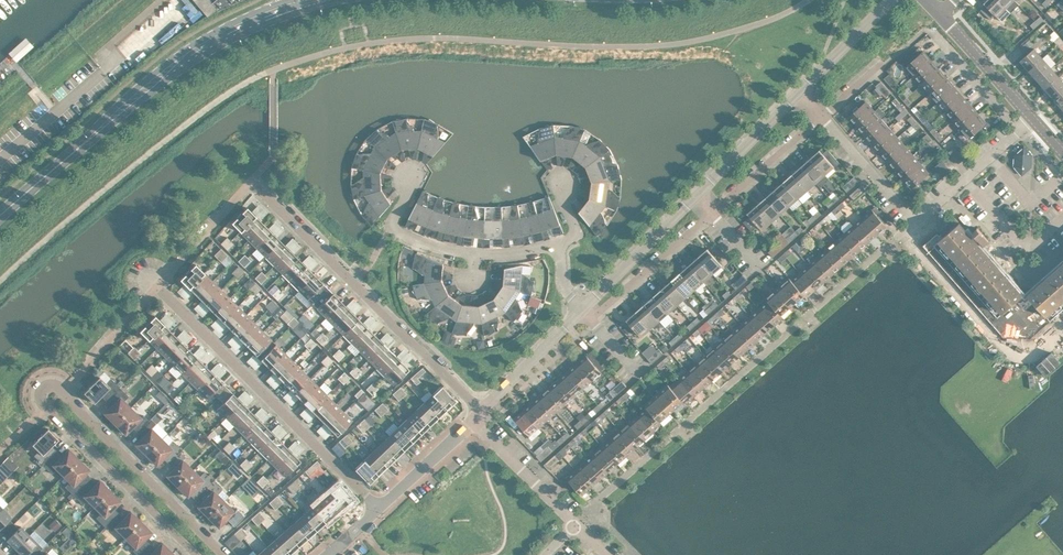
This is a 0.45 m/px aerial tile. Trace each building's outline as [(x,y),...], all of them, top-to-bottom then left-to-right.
[(210,0),(194,0),(203,10),(212,2),(210,0)] [(1002,0),(982,0),(978,4),(988,13),(993,9),(995,10),(1003,2),(1002,0)] [(1038,10),(1033,14),(1036,18),(1041,14),(1038,10)] [(1036,18),(1033,14),(1028,19),(1031,23),(1036,18)] [(1051,24),(1045,30),(1050,36),(1051,35),(1056,30),(1051,24)] [(1051,35),(1055,39),(1060,34),(1056,30),(1051,35)] [(1027,34),(1021,39),(1024,43),(1030,38),(1027,34)] [(1055,39),(1058,42),(1062,38),(1062,37),(1060,34),(1055,39)] [(1021,62),(1024,66),(1040,52),(1031,42),(1018,54),(1023,60),(1021,62)] [(903,60),(911,69),(928,54),(920,45),(918,47),(914,43),(906,50),(909,54),(903,60)] [(1029,68),(1035,73),(1048,61),(1040,52),(1024,66),(1027,69),(1029,68)] [(911,69),(919,78),(936,63),(928,54),(911,69)] [(888,60),(884,64),(887,68),(892,64),(888,60)] [(1038,81),(1041,84),(1057,71),(1048,61),(1035,73),(1040,79),(1038,81)] [(919,78),(927,87),(944,72),(936,63),(919,78)] [(881,72),(891,84),(897,79),(887,67),(881,72)] [(1051,92),(1062,82),(1062,78),(1057,71),(1041,84),(1044,88),(1046,86),(1051,92)] [(927,87),(935,96),(952,81),(944,72),(927,87)] [(873,80),(883,91),(888,86),(878,75),(873,80)] [(935,96),(943,105),(960,90),(952,81),(935,96)] [(1057,103),(1062,98),(1062,82),(1051,92),(1056,98),(1054,100),(1057,103)] [(896,89),(901,94),(904,91),(900,86),(896,89)] [(943,105),(951,114),(968,99),(960,90),(943,105)] [(904,91),(901,94),(905,99),(909,96),(904,91)] [(889,95),(894,100),(897,97),(893,92),(889,95)] [(846,110),(854,119),(871,104),(863,95),(846,110)] [(897,97),(894,100),(898,105),(902,102),(897,97)] [(952,128),(958,123),(975,108),(968,99),(951,114),(944,119),(952,128)] [(898,105),(892,111),(896,115),(906,106),(902,102),(898,105)] [(854,119),(862,128),(879,113),(871,104),(854,119)] [(912,107),(916,112),(920,109),(915,104),(912,107)] [(975,108),(958,123),(967,132),(983,117),(975,108)] [(920,109),(916,112),(921,117),(925,114),(920,109)] [(905,113),(909,118),(913,115),(909,110),(905,113)] [(390,114),(394,126),(394,125),(400,142),(416,141),(420,124),(419,124),(412,124),(411,123),(411,121),(408,117),(405,114),(405,111),(390,114)] [(422,112),(419,124),(420,124),(416,141),(431,148),(431,149),(443,136),(436,132),(436,130),(436,129),(436,124),(435,119),(436,117),(422,112)] [(862,128),(870,137),(887,122),(879,113),(862,128)] [(913,115),(909,118),(910,119),(914,123),(918,120),(913,115)] [(554,148),(554,147),(552,130),(551,118),(536,122),(537,124),(536,129),(535,133),(535,135),(536,136),(528,140),(538,154),(539,153),(554,148)] [(570,150),(577,134),(578,134),(583,123),(568,119),(568,121),(564,124),(561,128),(561,130),(560,131),(552,130),(554,147),(570,150)] [(910,119),(905,123),(909,127),(914,123),(910,119)] [(927,125),(932,130),(936,127),(931,121),(927,125)] [(363,132),(372,140),(373,140),(386,151),(399,142),(400,142),(394,125),(394,126),(387,130),(386,129),(385,128),(381,125),(376,124),(375,122),(363,132)] [(870,137),(878,146),(895,131),(887,122),(870,137)] [(936,127),(932,130),(937,135),(940,132),(936,127)] [(921,131),(925,136),(929,133),(924,128),(921,131)] [(878,146),(885,155),(902,140),(895,131),(878,146)] [(583,160),(598,150),(605,145),(608,143),(597,132),(595,134),(590,135),(586,137),(585,138),(584,139),(578,134),(577,134),(570,150),(571,150),(583,160)] [(929,133),(925,136),(930,141),(933,138),(929,133)] [(925,136),(916,144),(920,149),(925,145),(928,148),(936,141),(933,138),(930,141),(925,136)] [(1011,160),(1019,169),(1029,161),(1029,148),(1021,139),(1012,147),(1011,160)] [(349,160),(361,163),(378,166),(379,166),(386,152),(386,151),(373,140),(372,140),(369,147),(367,146),(366,146),(361,146),(357,147),(354,146),(349,160)] [(885,155),(893,164),(910,149),(902,140),(885,155)] [(946,146),(956,157),(961,153),(954,145),(951,141),(946,146)] [(958,141),(954,145),(961,153),(964,150),(965,149),(958,141)] [(817,143),(807,151),(822,168),(831,160),(834,163),(839,159),(825,143),(820,147),(817,143)] [(589,175),(589,176),(607,174),(619,172),(615,158),(613,159),(609,157),(607,152),(605,145),(598,150),(583,160),(584,160),(589,175)] [(893,164),(901,173),(918,158),(910,149),(893,164)] [(937,153),(947,165),(953,160),(943,149),(937,153)] [(798,159),(813,176),(818,181),(821,178),(828,186),(833,181),(827,173),(822,168),(807,151),(798,159)] [(918,158),(901,173),(909,182),(917,176),(926,167),(918,158)] [(798,159),(790,167),(804,184),(813,176),(798,159)] [(351,192),(363,189),(363,188),(379,183),(379,182),(378,166),(361,163),(362,170),(360,171),(359,172),(355,174),(351,177),(349,177),(351,192)] [(790,167),(781,175),(795,192),(804,184),(790,167)] [(840,180),(844,185),(856,175),(851,170),(840,180)] [(587,192),(603,199),(614,204),(618,189),(616,189),(613,185),(609,183),(607,182),(606,181),(607,174),(589,176),(587,192)] [(781,175),(772,183),(786,200),(795,192),(781,175)] [(917,176),(909,182),(913,186),(920,180),(917,176)] [(847,189),(852,194),(863,184),(859,179),(847,189)] [(363,188),(363,189),(367,195),(366,196),(365,197),(363,201),(361,206),(359,207),(369,219),(389,197),(388,196),(380,183),(379,183),(363,188)] [(772,183),(763,191),(778,208),(786,200),(772,183)] [(417,216),(424,219),(425,219),(431,203),(430,203),(425,201),(425,199),(426,194),(426,189),(427,186),(420,184),(403,219),(412,223),(417,216)] [(833,188),(828,193),(831,197),(837,192),(833,188)] [(541,206),(535,208),(534,208),(539,224),(547,221),(551,229),(561,226),(546,189),(540,191),(541,194),(540,199),(540,204),(541,206)] [(435,222),(443,225),(447,209),(447,208),(441,207),(441,205),(442,200),(441,195),(442,192),(435,190),(430,203),(431,203),(425,219),(424,219),(421,227),(431,230),(435,222)] [(763,191),(754,199),(769,215),(778,208),(763,191)] [(603,199),(587,192),(577,205),(576,205),(594,229),(605,218),(603,217),(602,212),(600,208),(599,206),(598,205),(603,199)] [(831,197),(828,193),(823,198),(826,201),(831,197)] [(524,210),(518,212),(517,212),(520,228),(529,226),(531,235),(542,233),(539,224),(534,208),(535,208),(531,194),(524,196),(525,199),(524,204),(524,208),(524,210)] [(453,227),(462,229),(465,212),(464,212),(458,211),(458,209),(458,204),(457,199),(457,196),(451,195),(447,208),(447,209),(443,225),(441,233),(451,236),(453,227)] [(840,195),(834,200),(838,204),(843,199),(840,195)] [(473,230),(481,231),(482,214),(476,213),(475,211),(475,207),(473,202),(473,199),(466,198),(464,212),(465,212),(462,229),(460,238),(471,239),(473,230)] [(506,213),(500,214),(501,231),(510,230),(511,238),(522,237),(520,228),(517,212),(518,212),(515,198),(508,199),(509,201),(507,206),(506,211),(506,213)] [(769,215),(754,199),(745,207),(747,210),(741,215),(749,224),(755,219),(759,224),(769,215)] [(227,216),(236,225),(251,209),(242,200),(227,216)] [(482,214),(481,231),(490,231),(491,239),(502,239),(501,231),(500,214),(499,200),(492,200),(492,203),(490,207),(489,212),(489,214),(482,214)] [(838,204),(834,200),(829,205),(832,208),(835,206),(838,204)] [(873,200),(869,203),(874,208),(878,205),(873,200)] [(869,203),(860,211),(875,228),(884,220),(874,208),(869,203)] [(816,204),(810,209),(814,212),(819,208),(816,204)] [(829,205),(825,208),(831,214),(835,211),(832,208),(829,205)] [(825,208),(822,211),(825,215),(827,217),(831,214),(825,208)] [(236,225),(244,233),(259,218),(251,209),(236,225)] [(814,212),(810,209),(805,213),(808,217),(814,212)] [(822,211),(817,216),(820,219),(825,215),(822,211)] [(860,211),(851,219),(866,236),(875,228),(860,211)] [(1029,284),(1016,284),(952,211),(936,225),(941,230),(925,244),(929,248),(930,249),(937,257),(938,258),(945,266),(945,267),(946,267),(953,275),(952,275),(953,276),(961,284),(960,284),(961,285),(968,293),(969,294),(976,302),(977,303),(984,311),(985,312),(992,320),(993,321),(1000,329),(1000,330),(1001,330),(1003,331),(1004,331),(1014,331),(1015,332),(1015,331),(1025,332),(1026,332),(1027,332),(1028,331),(1028,332),(1029,331),(1037,324),(1038,323),(1047,315),(1029,293),(1029,284)] [(804,212),(800,216),(804,221),(808,217),(805,213),(804,212)] [(820,219),(817,216),(811,220),(815,224),(820,219)] [(244,233),(252,242),(268,226),(259,218),(244,233)] [(851,219),(842,227),(857,244),(866,236),(851,219)] [(798,220),(793,224),(796,228),(801,223),(798,220)] [(969,226),(981,239),(986,234),(975,221),(969,226)] [(796,228),(793,224),(787,229),(791,233),(796,228)] [(252,242),(261,250),(276,234),(268,226),(252,242)] [(804,227),(799,231),(802,235),(807,230),(804,227)] [(842,227),(833,235),(848,251),(857,244),(842,227)] [(216,237),(220,240),(226,234),(223,230),(216,237)] [(802,235),(799,231),(793,236),(797,240),(802,235)] [(226,234),(220,240),(223,244),(229,237),(226,234)] [(261,250),(269,258),(285,243),(276,234),(261,250)] [(833,235),(824,242),(839,259),(848,251),(833,235)] [(766,245),(770,250),(781,241),(776,236),(766,245)] [(210,248),(213,252),(220,245),(216,242),(210,248)] [(705,242),(695,250),(710,267),(719,259),(705,242)] [(824,242),(815,250),(830,267),(839,259),(824,242)] [(269,258),(278,267),(293,251),(285,243),(269,258)] [(786,243),(781,247),(784,251),(789,246),(786,243)] [(220,245),(213,252),(216,255),(223,249),(220,245)] [(423,268),(422,276),(440,273),(441,257),(441,256),(413,246),(412,251),(410,251),(411,257),(410,261),(412,261),(416,265),(420,267),(421,268),(423,268)] [(784,251),(781,247),(776,252),(779,255),(784,251)] [(233,254),(236,257),(243,251),(240,248),(233,254)] [(695,250),(686,258),(701,275),(710,267),(695,250)] [(815,250),(806,258),(821,275),(830,267),(815,250)] [(243,251),(236,257),(239,260),(246,254),(243,251)] [(278,267),(286,275),(301,260),(293,251),(278,267)] [(1029,284),(1029,293),(1047,315),(1062,301),(1062,255),(1029,284)] [(175,273),(184,281),(200,266),(191,257),(175,273)] [(501,278),(518,284),(517,285),(529,289),(530,284),(532,285),(531,278),(532,274),(529,274),(526,270),(522,268),(521,267),(519,267),(520,258),(502,261),(502,262),(501,278)] [(686,258),(677,266),(692,283),(701,275),(686,258)] [(806,258),(798,266),(812,283),(821,275),(806,258)] [(227,266),(230,269),(237,262),(234,259),(227,266)] [(286,275),(294,283),(310,268),(301,260),(286,275)] [(237,262),(230,269),(233,272),(240,265),(237,262)] [(250,271),(253,274),(260,268),(257,265),(250,271)] [(184,281),(193,290),(208,274),(200,266),(184,281)] [(677,266),(669,274),(683,291),(692,283),(677,266)] [(798,266),(789,274),(803,291),(812,283),(798,266)] [(260,268),(253,274),(256,277),(263,271),(260,268)] [(306,298),(307,299),(323,282),(310,268),(294,283),(303,292),(306,298)] [(729,278),(733,283),(745,273),(740,268),(729,278)] [(787,271),(777,280),(785,288),(780,292),(787,300),(796,293),(799,297),(805,292),(803,291),(789,274),(787,271)] [(430,292),(433,299),(433,300),(447,288),(446,288),(440,274),(440,273),(422,276),(410,278),(412,283),(410,283),(413,289),(414,289),(415,293),(417,292),(422,293),(427,293),(428,293),(430,292)] [(193,290),(201,298),(216,283),(208,274),(193,290)] [(669,274),(660,282),(674,298),(683,291),(669,274)] [(744,280),(747,283),(752,279),(749,275),(744,280)] [(244,283),(247,286),(254,279),(251,276),(244,283)] [(270,278),(264,285),(267,288),(274,281),(270,278)] [(492,292),(503,305),(503,306),(511,315),(514,311),(515,313),(518,307),(521,304),(519,302),(517,297),(515,293),(514,292),(513,291),(517,285),(518,284),(501,278),(501,279),(492,292)] [(254,279),(247,286),(250,289),(257,282),(254,279)] [(763,292),(766,294),(778,308),(787,300),(780,292),(785,288),(777,280),(763,292)] [(267,288),(270,291),(277,284),(274,281),(267,288)] [(313,302),(322,311),(337,295),(323,282),(307,299),(313,302)] [(660,282),(651,289),(666,306),(674,298),(660,282)] [(201,298),(209,307),(225,291),(216,283),(201,298)] [(277,284),(270,291),(273,294),(280,287),(277,284)] [(720,288),(723,292),(728,287),(725,284),(720,288)] [(736,286),(731,291),(734,294),(740,290),(736,286)] [(448,310),(454,314),(460,298),(460,297),(447,288),(433,300),(433,299),(424,307),(427,310),(426,312),(432,315),(432,314),(435,317),(436,315),(441,314),(445,312),(446,311),(448,310)] [(651,289),(642,297),(657,314),(666,306),(651,289)] [(209,307),(218,315),(233,300),(225,291),(209,307)] [(734,294),(731,291),(726,295),(729,299),(734,294)] [(477,299),(480,316),(479,316),(482,328),(486,327),(487,329),(492,325),(496,324),(495,321),(496,316),(496,312),(496,311),(496,309),(503,306),(503,305),(492,292),(491,292),(477,299)] [(261,299),(264,302),(270,296),(267,293),(261,299)] [(766,294),(757,302),(772,319),(781,311),(778,308),(766,294)] [(322,311),(330,319),(345,304),(337,295),(322,311)] [(703,295),(698,299),(699,301),(702,304),(707,300),(705,297),(703,295)] [(712,296),(707,300),(710,303),(716,299),(712,295),(712,296)] [(270,296),(264,302),(267,306),(273,299),(270,296)] [(642,297),(633,305),(648,322),(657,314),(642,297)] [(454,314),(450,326),(454,326),(454,328),(460,328),(461,328),(465,329),(465,326),(468,322),(471,319),(471,317),(472,316),(479,316),(480,316),(477,299),(476,299),(461,298),(460,298),(454,314)] [(218,315),(226,324),(242,308),(233,300),(218,315)] [(710,303),(707,300),(702,304),(705,308),(710,303)] [(286,302),(284,304),(292,313),(294,310),(286,302)] [(718,302),(713,307),(716,310),(722,306),(718,302)] [(757,302),(748,310),(763,327),(772,319),(757,302)] [(330,319),(338,328),(354,312),(345,304),(330,319)] [(648,322),(633,305),(624,313),(638,330),(648,322)] [(716,310),(713,307),(708,311),(711,315),(716,310)] [(226,324),(235,332),(250,316),(242,308),(226,324)] [(135,324),(144,333),(159,317),(150,309),(135,324)] [(282,316),(285,320),(292,313),(289,310),(282,316)] [(748,310),(739,318),(754,334),(763,327),(748,310)] [(695,311),(689,315),(693,319),(698,314),(695,311)] [(338,328),(347,336),(362,320),(354,312),(338,328)] [(292,313),(285,320),(288,323),(295,316),(292,313)] [(693,319),(689,315),(684,320),(687,323),(693,319)] [(235,332),(243,340),(258,325),(250,316),(235,332)] [(144,333),(152,341),(168,326),(159,317),(144,333)] [(701,318),(695,322),(699,326),(704,321),(701,318)] [(739,318),(730,325),(745,342),(754,334),(739,318)] [(347,336),(355,344),(371,329),(362,320),(347,336)] [(310,322),(306,327),(311,332),(316,327),(310,322)] [(699,326),(695,322),(690,327),(693,330),(699,326)] [(258,325),(243,340),(252,349),(267,334),(258,325)] [(311,332),(314,335),(321,328),(318,325),(316,327),(311,332)] [(730,325),(721,333),(736,350),(745,342),(730,325)] [(152,341),(161,350),(176,334),(168,326),(152,341)] [(677,326),(672,331),(675,335),(680,330),(677,326)] [(321,328),(314,335),(317,338),(324,331),(321,328)] [(355,344),(364,353),(379,337),(371,329),(355,344)] [(440,330),(438,336),(445,338),(447,332),(440,330)] [(449,330),(446,338),(451,340),(454,332),(449,330)] [(299,338),(302,341),(309,334),(306,331),(299,338)] [(675,335),(672,331),(666,335),(669,339),(675,335)] [(683,333),(678,338),(681,342),(686,337),(683,333)] [(721,333),(712,341),(727,358),(736,350),(721,333)] [(161,350),(169,358),(184,343),(176,334),(161,350)] [(309,334),(302,341),(305,344),(312,337),(309,334)] [(364,353),(372,361),(387,346),(379,337),(364,353)] [(661,337),(657,341),(662,346),(666,342),(661,337)] [(256,353),(265,362),(280,346),(271,338),(256,353)] [(649,338),(640,346),(645,352),(654,343),(649,338)] [(681,342),(678,338),(672,343),(676,346),(681,342)] [(123,346),(127,350),(133,343),(130,340),(123,346)] [(712,341),(703,349),(718,366),(727,358),(712,341)] [(328,349),(331,352),(337,345),(334,342),(328,349)] [(645,352),(649,357),(661,347),(656,342),(654,343),(645,352)] [(133,343),(127,350),(130,353),(136,346),(133,343)] [(169,358),(177,367),(193,351),(184,343),(169,358)] [(337,345),(331,352),(334,355),(340,348),(337,345)] [(265,362),(273,370),(288,355),(280,346),(265,362)] [(372,361),(380,369),(396,354),(387,346),(372,361)] [(316,355),(319,358),(326,351),(323,348),(316,355)] [(583,348),(574,357),(589,373),(605,359),(597,350),(590,356),(583,348)] [(665,349),(660,354),(663,357),(668,353),(665,349)] [(703,349),(694,357),(709,374),(718,366),(703,349)] [(177,367),(186,375),(201,359),(193,351),(177,367)] [(326,351),(319,358),(322,361),(329,354),(326,351)] [(298,354),(293,358),(297,362),(301,358),(298,354)] [(396,354),(380,369),(389,378),(405,363),(396,354)] [(663,357),(660,354),(655,358),(658,362),(663,357)] [(273,370),(281,379),(297,363),(288,355),(273,370)] [(141,364),(144,367),(150,360),(147,357),(141,364)] [(574,357),(565,364),(580,381),(589,373),(574,357)] [(694,357),(685,365),(700,382),(709,374),(694,357)] [(186,375),(194,383),(210,368),(201,359),(186,375)] [(345,366),(348,369),(354,362),(351,359),(345,366)] [(150,360),(144,367),(147,370),(153,363),(150,360)] [(418,361),(410,368),(413,371),(421,364),(418,361)] [(354,362),(348,369),(351,372),(357,365),(354,362)] [(281,379),(290,387),(305,372),(297,363),(281,379)] [(565,364),(556,372),(571,389),(580,381),(565,364)] [(333,372),(336,375),(342,368),(339,365),(333,372)] [(685,365),(676,373),(691,389),(700,382),(685,365)] [(209,386),(213,391),(223,381),(210,368),(194,383),(203,392),(209,386)] [(342,368),(336,375),(339,378),(346,371),(342,368)] [(413,371),(410,368),(406,372),(412,379),(416,375),(413,371)] [(98,387),(104,392),(115,381),(106,372),(102,376),(95,369),(79,385),(90,396),(98,387)] [(290,387),(298,396),(314,380),(305,372),(290,387)] [(556,372),(547,380),(562,397),(571,389),(556,372)] [(676,373),(668,380),(667,380),(680,395),(682,397),(691,389),(676,373)] [(157,380),(160,384),(167,377),(164,374),(157,380)] [(607,394),(624,379),(619,374),(613,379),(608,384),(603,389),(607,394)] [(609,374),(604,378),(608,384),(613,379),(609,374)] [(361,382),(364,385),(371,379),(368,376),(361,382)] [(167,377),(160,384),(163,387),(170,380),(167,377)] [(665,378),(656,386),(663,394),(659,398),(666,407),(680,395),(667,380),(668,380),(665,378)] [(371,379),(364,385),(367,388),(374,382),(371,379)] [(437,379),(428,388),(442,402),(451,394),(437,379)] [(298,396),(307,404),(322,388),(314,380),(298,396)] [(396,380),(392,384),(398,391),(402,387),(396,380)] [(547,380),(539,388),(553,405),(562,397),(547,380)] [(100,406),(110,417),(126,401),(119,394),(124,389),(115,381),(104,392),(109,397),(100,406)] [(212,402),(221,411),(237,395),(223,381),(213,391),(218,396),(212,402)] [(350,388),(353,391),(359,385),(356,382),(350,388)] [(398,391),(392,384),(388,387),(394,394),(398,391)] [(359,385),(353,391),(356,395),(362,388),(359,385)] [(624,385),(619,389),(622,393),(626,390),(627,389),(624,385)] [(642,398),(644,401),(645,400),(657,415),(666,407),(659,398),(663,394),(656,386),(642,398)] [(173,388),(169,392),(174,397),(178,393),(173,388)] [(307,404),(315,412),(330,397),(322,388),(307,404)] [(428,388),(419,396),(433,411),(442,402),(428,388)] [(539,388),(530,396),(544,413),(553,405),(539,388)] [(622,393),(619,389),(614,394),(617,398),(622,393)] [(172,400),(175,403),(181,396),(178,393),(174,397),(172,400)] [(600,393),(595,398),(598,402),(603,397),(600,393)] [(221,411),(230,419),(245,404),(237,395),(221,411)] [(378,396),(374,400),(380,407),(384,403),(378,396)] [(419,396),(411,404),(425,419),(433,411),(419,396)] [(530,396),(521,404),(535,421),(544,413),(530,396)] [(315,412),(323,421),(339,405),(330,397),(315,412)] [(598,402),(595,398),(590,403),(593,406),(598,402)] [(380,407),(374,400),(370,403),(376,410),(380,407)] [(645,400),(644,401),(636,408),(650,425),(659,417),(657,415),(645,400)] [(130,418),(135,423),(144,414),(136,405),(133,408),(126,401),(110,417),(121,427),(130,418)] [(606,401),(601,405),(604,409),(608,405),(610,404),(606,401)] [(230,419),(238,427),(254,412),(245,404),(230,419)] [(411,404),(402,412),(416,427),(425,419),(411,404)] [(535,421),(521,404),(511,412),(526,429),(535,421)] [(339,405),(323,421),(332,430),(348,414),(339,405)] [(604,409),(601,405),(596,410),(599,413),(604,409)] [(152,406),(146,412),(152,417),(157,411),(152,406)] [(636,408),(627,416),(641,433),(650,425),(636,408)] [(582,409),(577,414),(580,417),(586,413),(582,409)] [(131,437),(141,448),(157,432),(151,425),(155,421),(152,417),(146,412),(144,414),(135,423),(140,429),(131,437)] [(238,427),(247,436),(262,420),(254,412),(238,427)] [(360,412),(356,416),(362,422),(366,419),(360,412)] [(402,412),(393,421),(408,435),(416,427),(402,412)] [(580,417),(577,414),(572,418),(575,422),(580,417)] [(362,422),(356,416),(352,419),(358,426),(362,422)] [(588,416),(583,421),(587,425),(592,420),(588,416)] [(627,416),(618,424),(633,441),(641,433),(627,416)] [(172,419),(165,426),(169,430),(176,423),(172,419)] [(247,436),(255,444),(270,429),(262,420),(247,436)] [(36,460),(38,458),(50,446),(45,441),(54,432),(43,421),(27,437),(34,444),(30,449),(33,452),(31,454),(36,460)] [(393,421),(385,429),(399,444),(408,435),(393,421)] [(587,425),(583,421),(578,425),(581,429),(587,425)] [(202,430),(205,433),(207,431),(212,426),(209,423),(202,430)] [(618,424),(609,432),(624,449),(633,441),(618,424)] [(565,425),(559,430),(563,433),(568,429),(565,425)] [(212,426),(207,431),(212,436),(217,431),(212,426)] [(342,428),(338,431),(344,438),(348,435),(342,428)] [(255,444),(263,453),(279,437),(270,429),(255,444)] [(385,429),(376,437),(390,452),(399,444),(385,429)] [(563,433),(559,430),(554,434),(557,438),(563,433)] [(338,431),(334,435),(340,442),(344,438),(338,431)] [(166,455),(175,445),(177,443),(169,434),(164,439),(157,432),(141,448),(152,458),(161,449),(166,455)] [(546,432),(538,439),(541,443),(545,439),(549,436),(546,432)] [(571,432),(565,437),(569,440),(574,436),(571,432)] [(609,432),(600,440),(615,457),(624,449),(609,432)] [(218,441),(221,444),(228,438),(225,435),(218,441)] [(549,436),(545,439),(550,444),(554,441),(549,436)] [(263,453),(272,461),(287,446),(279,437),(263,453)] [(376,437),(368,445),(382,460),(390,452),(376,437)] [(569,440),(565,437),(560,441),(563,445),(569,440)] [(228,438),(221,444),(224,447),(231,441),(228,438)] [(538,439),(531,445),(534,449),(541,443),(538,439)] [(534,449),(538,455),(550,444),(545,439),(541,443),(534,449)] [(600,440),(591,448),(606,465),(615,457),(600,440)] [(52,462),(59,469),(74,453),(64,442),(55,451),(50,446),(38,458),(47,467),(52,462)] [(162,469),(173,479),(189,463),(182,456),(184,454),(175,445),(166,455),(171,460),(162,469)] [(368,445),(359,454),(373,469),(382,460),(368,445)] [(287,446),(272,461),(281,470),(296,454),(287,446)] [(220,448),(215,452),(220,457),(225,453),(220,448)] [(546,463),(557,453),(553,448),(541,458),(546,463)] [(591,448),(582,455),(597,472),(606,465),(591,448)] [(235,458),(238,461),(245,455),(242,451),(235,458)] [(61,480),(70,489),(81,477),(76,472),(85,463),(74,453),(59,469),(65,475),(61,480)] [(312,454),(304,461),(307,465),(315,457),(312,454)] [(373,469),(359,454),(350,462),(364,477),(373,469)] [(245,455),(238,461),(241,464),(248,458),(245,455)] [(582,455),(573,463),(588,480),(597,472),(582,455)] [(228,456),(223,461),(227,465),(232,460),(228,456)] [(307,465),(304,461),(300,465),(306,472),(310,468),(307,465)] [(192,481),(197,486),(209,474),(211,472),(205,467),(203,469),(200,465),(195,470),(189,463),(173,479),(183,490),(192,481)] [(588,480),(573,463),(564,471),(570,479),(579,488),(588,480)] [(252,475),(255,478),(261,471),(258,468),(252,475)] [(243,471),(237,478),(249,490),(255,483),(243,471)] [(261,471),(255,478),(258,481),(264,474),(261,471)] [(564,471),(559,475),(566,483),(570,479),(564,471)] [(83,493),(90,500),(106,484),(95,473),(86,482),(81,477),(70,489),(78,498),(83,493)] [(290,473),(286,477),(293,484),(297,480),(290,473)] [(193,500),(204,510),(219,494),(213,487),(217,483),(209,474),(197,486),(202,491),(193,500)] [(334,476),(325,485),(339,500),(348,492),(334,476)] [(293,484),(286,477),(282,480),(288,487),(293,484)] [(267,481),(262,485),(267,490),(271,485),(267,481)] [(100,520),(102,518),(112,508),(107,503),(116,494),(106,484),(90,500),(97,506),(92,511),(100,520)] [(325,485),(316,493),(330,508),(339,500),(325,485)] [(272,489),(268,492),(275,500),(279,496),(272,489)] [(275,500),(268,492),(264,496),(271,503),(275,500)] [(316,493),(307,500),(321,516),(330,508),(316,493)] [(219,494),(204,510),(214,521),(223,512),(229,518),(239,509),(232,502),(230,505),(219,494)] [(307,500),(298,508),(312,524),(321,516),(307,500)] [(11,515),(0,503),(0,526),(11,515)] [(114,524),(121,531),(137,515),(126,504),(117,513),(112,508),(102,518),(111,527),(114,524)] [(254,505),(250,508),(257,515),(261,512),(254,505)] [(257,515),(250,508),(246,512),(253,519),(257,515)] [(298,508),(289,516),(303,532),(312,524),(298,508)] [(51,512),(44,518),(50,524),(56,518),(51,512)] [(11,542),(25,528),(11,515),(0,526),(0,528),(4,531),(2,533),(11,542)] [(125,540),(134,549),(143,539),(138,534),(147,525),(137,515),(121,531),(127,538),(125,540)] [(289,516),(280,524),(294,540),(303,532),(289,516)] [(61,520),(57,524),(69,536),(73,531),(61,520)] [(237,521),(232,524),(239,531),(243,528),(237,521)] [(239,531),(232,524),(228,528),(235,535),(239,531)] [(280,524),(271,532),(285,547),(294,540),(280,524)] [(21,549),(26,553),(35,543),(31,539),(33,536),(25,528),(11,542),(20,550),(21,549)] [(74,531),(70,535),(78,543),(81,539),(74,531)] [(262,540),(276,554),(285,547),(271,532),(262,540)] [(51,554),(42,546),(47,541),(42,536),(35,543),(26,553),(27,554),(50,554),(51,554)] [(168,546),(157,536),(148,544),(143,539),(134,549),(132,551),(135,554),(136,554),(159,554),(168,546)] [(253,548),(260,554),(276,554),(262,540),(253,548)] [(82,550),(86,554),(89,554),(93,552),(87,546),(82,550)] [(159,554),(177,554),(168,546),(159,554)] [(559,550),(564,554),(582,554),(573,546),(568,552),(562,546),(559,550)]
